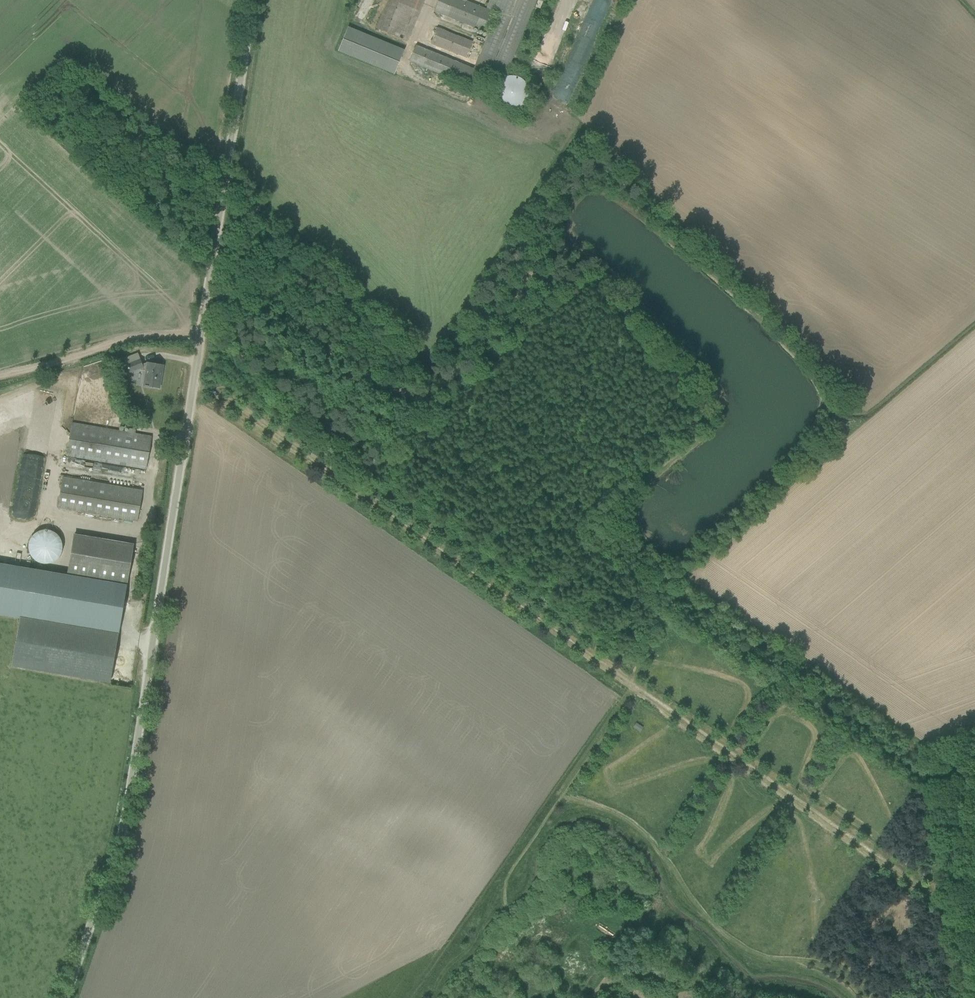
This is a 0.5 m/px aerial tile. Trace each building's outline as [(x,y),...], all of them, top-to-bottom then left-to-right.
[(407,41),(422,6),(424,0),(388,0),(377,29),(407,41)] [(501,80),(503,81),(504,77),(535,0),(490,0),(486,9),(466,1),(466,0),(438,0),(434,11),(489,34),(474,69),(415,45),(408,62),(479,91),(486,74),(501,80)] [(338,51),(394,75),(404,50),(348,27),(338,51)] [(430,44),(465,58),(472,41),(436,27),(430,44)] [(503,81),(501,80),(500,80),(498,81),(497,83),(495,86),(494,88),(494,90),(494,94),(494,96),(495,98),(496,101),(497,103),(499,105),(501,107),(504,108),(506,109),(509,110),(512,110),(514,110),(517,109),(519,108),(521,107),(523,105),(525,103),(526,101),(527,98),(528,96),(528,93),(528,92),(528,90),(527,87),(526,85),(524,83),(523,81),(521,79),(519,78),(517,77),(515,77),(513,76),(511,76),(508,76),(504,77),(503,81)] [(143,385),(159,388),(163,366),(147,363),(142,365),(140,360),(126,365),(129,373),(140,369),(141,371),(144,369),(146,369),(143,385)] [(66,456),(146,469),(151,437),(72,423),(66,456)] [(57,508),(127,519),(137,521),(142,491),(62,477),(57,508)] [(17,494),(16,517),(26,518),(27,495),(17,494)] [(31,557),(36,562),(46,564),(52,563),(59,557),(61,550),(61,543),(58,536),(52,531),(44,530),(37,532),(31,537),(28,544),(28,551),(31,557)] [(126,586),(0,565),(0,614),(20,617),(12,663),(110,679),(126,586)]
